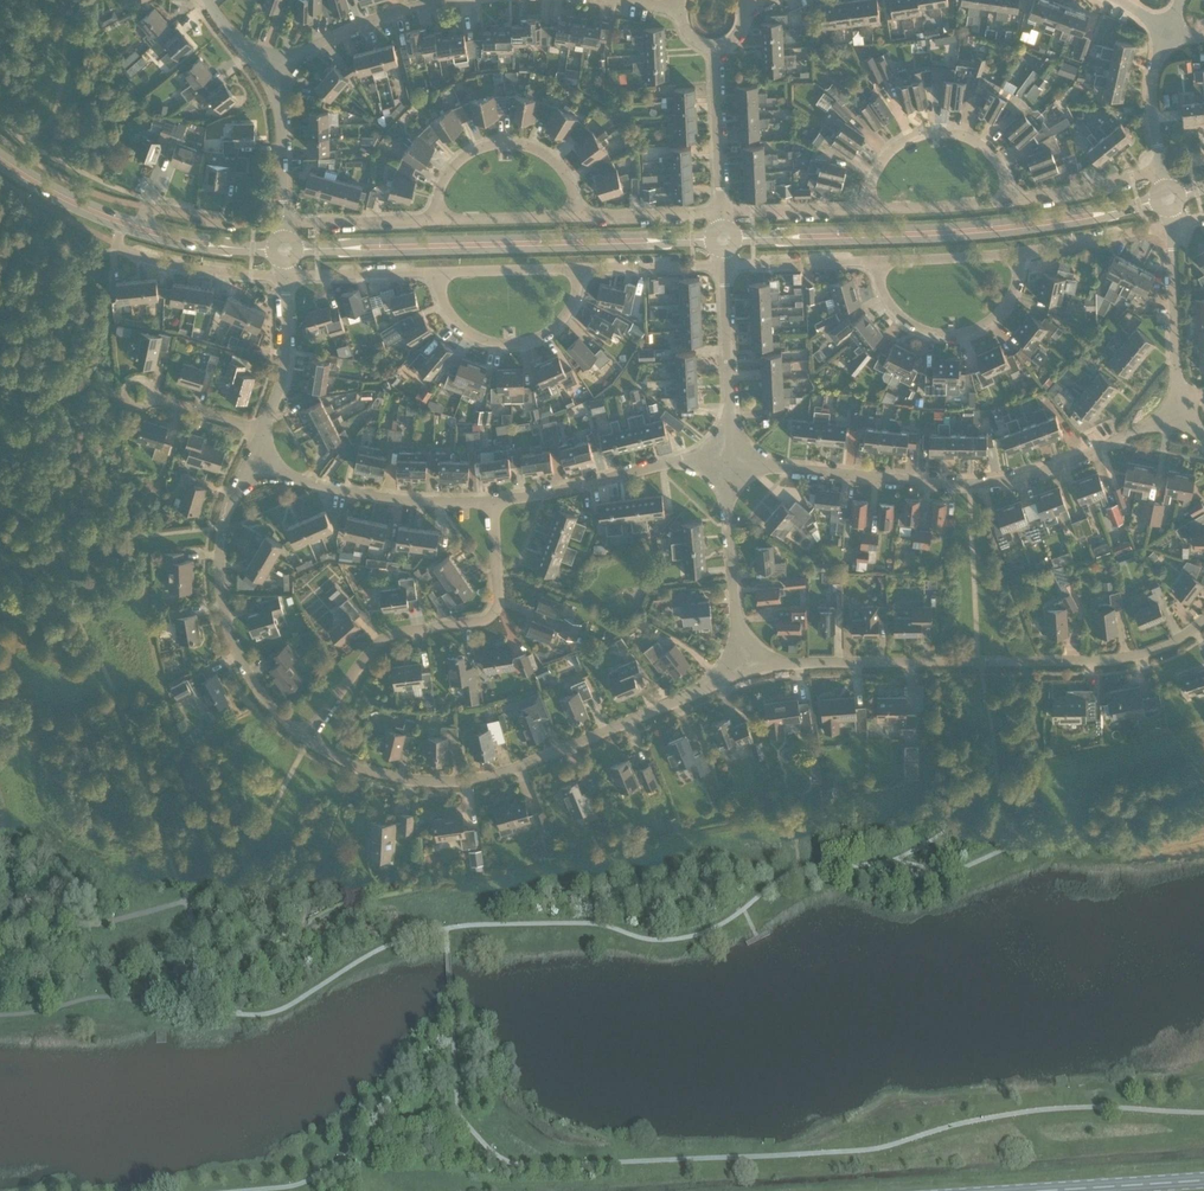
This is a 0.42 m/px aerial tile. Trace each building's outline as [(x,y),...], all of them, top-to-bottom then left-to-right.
[(263,6),(279,11),(283,0),(265,0),(263,6)] [(296,18),(313,18),(313,11),(322,11),(322,0),(297,0),(296,18)] [(334,14),(350,9),(347,0),(330,0),(334,14)] [(867,34),(863,0),(854,0),(848,1),(851,24),(862,23),(863,26),(860,26),(861,35),(867,34)] [(867,34),(873,33),(872,25),(870,25),(869,22),(880,21),(877,0),(863,0),(867,34)] [(905,0),(890,0),(893,18),(904,16),(904,19),(902,20),(903,28),(909,27),(905,0)] [(909,27),(915,26),(913,18),(911,18),(911,15),(922,13),(920,6),(919,0),(905,0),(909,27)] [(936,15),(933,0),(919,0),(920,6),(928,5),(930,16),(936,15)] [(936,15),(942,14),(940,3),(948,1),(948,0),(933,0),(936,15)] [(974,15),(976,0),(961,0),(961,1),(970,3),(967,22),(972,23),(974,15)] [(989,6),(990,0),(976,0),(974,15),(979,16),(981,4),(989,6)] [(1002,19),(1005,0),(990,0),(989,6),(998,7),(996,18),(1002,19)] [(1002,19),(1007,20),(1009,8),(1018,10),(1019,0),(1005,0),(1002,19)] [(1049,0),(1033,0),(1029,14),(1037,17),(1033,28),(1032,27),(1027,40),(1034,43),(1038,30),(1049,0)] [(1056,24),(1062,4),(1050,0),(1049,0),(1038,30),(1044,32),(1046,27),(1053,30),(1056,24)] [(841,26),(851,24),(848,1),(834,3),(839,38),(845,37),(844,29),(841,29),(841,26)] [(839,38),(834,3),(820,4),(823,28),(834,27),(834,30),(832,30),(833,38),(839,38)] [(1060,37),(1065,39),(1076,9),(1062,4),(1056,24),(1064,26),(1060,37)] [(155,7),(139,22),(148,32),(143,36),(152,45),(163,35),(172,27),(167,22),(155,7)] [(1076,9),(1065,39),(1071,41),(1075,30),(1083,33),(1090,14),(1076,9)] [(801,18),(809,18),(809,10),(801,10),(801,18)] [(761,22),(762,35),(795,34),(795,29),(795,28),(783,28),(782,22),(787,22),(787,13),(771,14),(771,22),(761,22)] [(104,14),(99,17),(103,24),(110,20),(107,15),(104,14)] [(557,27),(549,26),(548,44),(561,46),(562,39),(570,40),(573,23),(574,16),(567,15),(566,22),(558,20),(557,27)] [(527,36),(527,18),(520,18),(520,25),(513,25),(513,49),(513,50),(519,50),(519,42),(527,42),(527,36)] [(541,44),(548,44),(549,26),(541,26),(541,18),(527,18),(527,36),(541,36),(541,44)] [(580,24),(573,23),(570,40),(569,47),(575,48),(576,41),(584,43),(587,25),(588,19),(581,18),(580,24)] [(587,25),(584,43),(583,50),(589,51),(590,44),(598,45),(599,40),(606,41),(609,22),(595,20),(594,26),(587,25)] [(810,33),(810,21),(801,21),(801,29),(801,34),(810,33)] [(498,31),(499,31),(498,25),(492,25),(492,31),(484,31),(484,38),(476,38),(478,56),(491,56),(491,49),(499,49),(498,31)] [(498,31),(499,49),(499,56),(505,56),(505,49),(513,49),(513,25),(506,25),(506,31),(499,31),(498,31)] [(152,45),(162,57),(163,55),(172,65),(179,59),(180,59),(194,46),(180,30),(179,31),(174,26),(172,27),(163,35),(152,45)] [(420,29),(423,46),(424,52),(432,51),(433,58),(439,57),(439,56),(435,32),(428,34),(427,27),(420,29)] [(632,35),(632,42),(665,40),(664,27),(643,28),(644,35),(632,35)] [(1010,37),(1011,30),(1001,28),(1000,35),(1010,37)] [(423,46),(420,29),(406,31),(408,44),(401,45),(405,63),(411,62),(409,49),(423,46)] [(449,30),(450,36),(454,61),(468,59),(468,58),(475,56),(473,39),(466,40),(465,34),(457,35),(456,29),(449,30)] [(986,29),(985,36),(996,38),(997,30),(986,29)] [(450,36),(443,37),(442,31),(435,32),(439,56),(447,55),(448,62),(454,61),(450,36)] [(967,44),(968,34),(961,33),(960,43),(967,44)] [(762,35),(763,49),(783,48),(783,41),(795,40),(795,34),(762,35)] [(1084,58),(1091,38),(1083,35),(1076,55),(1084,58)] [(944,36),(935,37),(936,44),(946,43),(944,36)] [(1103,45),(1101,51),(1132,58),(1135,43),(1116,39),(1114,47),(1103,45)] [(644,47),(645,54),(666,53),(665,40),(632,42),(632,48),(644,47)] [(1045,52),(1048,43),(1042,41),(1039,50),(1045,52)] [(394,44),(380,47),(385,66),(399,62),(394,44)] [(374,69),(385,66),(380,47),(367,51),(372,69),(374,69)] [(763,49),(763,62),(796,60),(796,59),(796,53),(784,54),(783,48),(763,49)] [(354,55),(356,63),(358,70),(359,73),(372,69),(367,51),(354,55)] [(1129,71),(1132,58),(1101,51),(1100,56),(1107,58),(1111,59),(1109,67),(1129,71)] [(829,63),(833,56),(826,52),(822,59),(829,63)] [(633,61),(633,68),(666,66),(666,53),(645,54),(645,60),(633,61)] [(1035,65),(1041,70),(1050,58),(1043,53),(1035,65)] [(128,54),(121,60),(125,66),(132,60),(128,54)] [(943,65),(943,54),(934,54),(934,65),(943,65)] [(975,69),(982,72),(988,57),(980,54),(975,69)] [(147,62),(142,55),(126,68),(132,75),(147,62)] [(865,59),(875,80),(883,77),(873,55),(865,59)] [(189,100),(195,96),(207,87),(202,81),(212,73),(201,58),(184,71),(193,82),(181,91),(189,100)] [(877,61),(884,76),(891,73),(885,58),(877,61)] [(796,66),(796,60),(763,62),(764,74),(785,73),(784,66),(796,66)] [(1058,72),(1074,78),(1078,65),(1062,60),(1058,72)] [(1185,71),(1192,70),(1191,60),(1183,61),(1184,71),(1185,71)] [(353,73),(358,70),(356,63),(349,67),(353,73)] [(956,64),(955,79),(952,103),(965,104),(967,81),(968,72),(973,73),(973,72),(974,72),(975,66),(956,64)] [(335,65),(325,76),(340,89),(349,78),(347,77),(342,72),(335,65)] [(667,79),(666,66),(633,68),(634,73),(646,73),(646,80),(667,79)] [(349,67),(342,72),(347,77),(353,73),(349,67)] [(577,83),(579,70),(566,67),(564,81),(577,83)] [(1126,85),(1129,71),(1109,67),(1108,75),(1096,73),(1095,78),(1126,85)] [(903,108),(915,105),(910,82),(907,68),(899,70),(900,76),(896,77),(898,85),(903,108)] [(915,105),(928,102),(924,85),(932,83),(932,68),(915,72),(917,81),(910,82),(915,105)] [(939,101),(952,103),(955,79),(948,79),(949,70),(943,69),(942,78),(939,101)] [(1203,79),(1203,71),(1203,69),(1194,70),(1195,80),(1203,79)] [(506,71),(506,79),(518,79),(518,71),(506,71)] [(1083,81),(1085,73),(1079,71),(1077,79),(1083,81)] [(1001,86),(981,75),(976,88),(983,92),(975,108),(986,114),(1001,86)] [(1042,88),(1048,80),(1041,75),(1035,83),(1042,88)] [(330,99),(340,89),(325,76),(316,86),(323,93),(329,98),(330,99)] [(432,87),(441,85),(439,78),(431,80),(432,87)] [(1126,85),(1095,78),(1094,84),(1105,86),(1103,95),(1123,99),(1126,85)] [(827,89),(842,104),(848,98),(833,82),(827,89)] [(211,92),(207,87),(195,96),(203,106),(212,98),(222,111),(237,100),(224,83),(211,92)] [(738,98),(767,97),(767,92),(758,92),(758,84),(737,85),(738,98)] [(880,93),(875,86),(872,88),(868,84),(861,88),(883,120),(893,113),(880,93)] [(1001,86),(986,114),(997,120),(1006,105),(1012,110),(1022,97),(1001,86)] [(696,100),(696,87),(675,88),(675,96),(667,96),(667,101),(696,100)] [(872,127),(883,120),(861,88),(854,93),(858,98),(854,101),(859,108),(872,127)] [(534,121),(535,115),(541,118),(547,102),(538,99),(538,98),(531,97),(532,92),(526,91),(525,96),(522,119),(534,121)] [(826,110),(834,99),(824,92),(816,103),(826,110)] [(327,104),(329,98),(323,93),(320,101),(327,104)] [(513,95),(504,95),(504,112),(511,111),(510,117),(522,119),(525,96),(513,94),(513,95)] [(494,95),(482,98),(487,120),(499,117),(498,112),(504,112),(504,95),(494,96),(494,95)] [(738,98),(738,111),(759,110),(759,102),(767,102),(767,97),(738,98)] [(1014,136),(1032,121),(1041,112),(1038,109),(1034,110),(1022,97),(1012,110),(1018,115),(1006,127),(1014,136)] [(474,122),(487,120),(482,98),(470,100),(470,101),(461,104),(467,119),(473,117),(474,122)] [(853,115),(837,99),(831,104),(847,120),(853,115)] [(676,106),(676,114),(697,113),(696,100),(667,101),(667,106),(676,106)] [(320,101),(317,110),(325,110),(327,104),(320,101)] [(1195,102),(1198,125),(1203,124),(1203,101),(1195,102)] [(402,102),(396,107),(400,111),(405,105),(402,102)] [(556,106),(547,102),(541,118),(548,120),(545,125),(555,131),(567,111),(570,106),(566,104),(563,109),(556,105),(556,106)] [(1198,125),(1195,102),(1182,104),(1184,126),(1198,125)] [(167,114),(168,105),(159,103),(157,112),(167,114)] [(452,107),(441,114),(454,133),(464,127),(461,122),(467,119),(461,104),(452,108),(452,107)] [(796,114),(800,109),(795,105),(791,111),(796,114)] [(400,111),(396,107),(391,113),(394,117),(400,111)] [(1107,119),(1111,115),(1106,108),(1099,114),(1104,121),(1107,119)] [(310,110),(310,124),(329,123),(329,110),(325,110),(317,110),(310,110)] [(738,111),(739,124),(768,123),(768,117),(759,118),(759,110),(738,111)] [(578,118),(567,111),(555,131),(566,137),(569,133),(574,137),(585,125),(578,118)] [(1036,134),(1040,142),(1054,133),(1042,120),(1044,119),(1044,116),(1041,112),(1032,121),(1014,136),(1023,146),(1036,134)] [(668,122),(668,128),(697,126),(697,113),(676,114),(676,122),(668,122)] [(443,140),(454,133),(441,114),(431,121),(431,122),(424,129),(435,140),(440,136),(443,140)] [(1087,135),(1091,132),(1079,116),(1074,120),(1087,135)] [(842,127),(838,132),(857,145),(864,135),(845,121),(845,122),(838,117),(835,122),(842,127)] [(164,126),(163,130),(165,131),(173,134),(176,126),(177,123),(170,120),(167,119),(164,126)] [(1104,121),(1102,123),(1122,147),(1133,138),(1121,122),(1114,128),(1107,119),(1104,121)] [(179,120),(174,134),(181,136),(186,123),(179,120)] [(225,152),(238,152),(239,152),(239,144),(255,144),(254,122),(235,123),(235,139),(224,139),(224,152),(225,152)] [(310,124),(310,138),(330,137),(329,123),(310,124)] [(768,127),(768,123),(739,124),(739,137),(760,136),(760,128),(768,127)] [(1111,156),(1122,147),(1102,123),(1098,126),(1105,135),(1099,141),(1111,156)] [(825,135),(817,147),(832,154),(836,146),(850,156),(857,145),(838,132),(826,124),(825,125),(824,125),(820,131),(825,135)] [(579,141),(575,145),(582,155),(600,140),(604,137),(608,134),(605,130),(597,136),(593,131),(592,131),(585,125),(574,137),(579,141)] [(698,139),(697,126),(668,128),(668,132),(677,131),(677,140),(698,139)] [(162,145),(168,148),(174,134),(173,134),(165,131),(163,130),(162,129),(158,141),(143,135),(136,153),(156,160),(162,145)] [(417,135),(413,140),(407,136),(404,140),(410,145),(409,145),(428,158),(435,148),(431,145),(435,140),(424,129),(417,135)] [(1111,156),(1099,141),(1091,132),(1087,135),(1094,144),(1087,150),(1100,165),(1111,156)] [(1060,150),(1054,133),(1040,142),(1045,149),(1028,155),(1033,167),(1055,159),(1052,153),(1060,150)] [(181,136),(174,134),(168,148),(175,150),(171,162),(189,169),(196,149),(183,144),(185,138),(181,136)] [(378,139),(374,136),(370,143),(374,146),(378,139)] [(321,151),(321,157),(327,157),(335,157),(336,157),(336,149),(330,149),(330,137),(310,138),(311,151),(321,151)] [(608,142),(604,137),(600,140),(582,155),(590,164),(594,161),(597,167),(612,159),(608,151),(608,150),(604,145),(608,142)] [(403,156),(399,164),(414,171),(416,165),(421,168),(428,158),(409,145),(402,155),(403,156)] [(743,146),(744,159),(773,158),(773,153),(764,153),(764,145),(743,146)] [(662,156),(663,161),(692,159),(691,146),(671,147),(671,155),(662,156)] [(829,162),(832,154),(817,147),(814,159),(811,158),(808,170),(819,173),(842,178),(845,166),(829,162)] [(224,165),(208,163),(206,182),(227,185),(229,169),(236,170),(238,152),(225,152),(224,165)] [(1055,159),(1033,167),(1037,179),(1059,171),(1067,168),(1069,172),(1078,171),(1075,152),(1063,157),(1065,162),(1057,165),(1055,159)] [(249,155),(239,155),(238,170),(247,171),(249,155)] [(774,163),(773,158),(744,159),(745,172),(765,171),(765,163),(774,163)] [(616,168),(612,159),(597,167),(600,173),(595,174),(599,186),(620,180),(619,175),(617,168),(616,168)] [(672,165),(672,173),(693,172),(692,159),(663,161),(663,166),(672,165)] [(310,171),(305,189),(318,193),(323,175),(327,162),(320,162),(317,173),(310,171)] [(413,191),(416,178),(411,177),(414,171),(399,164),(395,173),(394,173),(391,185),(413,191)] [(775,184),(774,178),(766,179),(765,171),(745,172),(745,186),(775,184)] [(693,185),(693,172),(672,173),(672,181),(664,181),(664,187),(693,185)] [(839,191),(842,178),(819,173),(818,179),(809,177),(808,183),(816,185),(839,191)] [(323,175),(318,193),(331,197),(336,178),(323,175)] [(331,197),(344,201),(349,182),(336,178),(331,197)] [(624,192),(620,180),(599,186),(602,198),(624,192)] [(349,182),(344,201),(357,204),(363,186),(349,182)] [(780,183),(780,195),(792,194),(791,183),(780,183)] [(775,188),(775,184),(745,186),(746,198),(767,197),(766,189),(775,188)] [(410,203),(413,191),(391,185),(388,197),(410,203)] [(694,198),(693,185),(664,187),(664,191),(673,191),(673,199),(694,198)] [(374,206),(378,190),(371,188),(367,204),(374,206)] [(644,188),(645,200),(656,200),(656,188),(644,188)] [(795,188),(795,196),(811,196),(810,188),(795,188)] [(1129,261),(1116,254),(1106,272),(1114,276),(1104,296),(1109,299),(1111,295),(1114,289),(1129,261)] [(1111,295),(1109,299),(1114,302),(1119,292),(1127,296),(1132,285),(1141,267),(1129,261),(1114,289),(1111,295)] [(1132,285),(1127,296),(1132,298),(1137,288),(1145,292),(1154,274),(1141,267),(1132,285)] [(1064,290),(1075,292),(1078,279),(1073,278),(1074,271),(1058,268),(1057,275),(1043,272),(1040,285),(1064,290)] [(34,286),(44,289),(48,276),(38,273),(34,286)] [(671,287),(671,291),(700,290),(700,277),(679,278),(680,286),(671,287)] [(830,283),(834,297),(857,290),(853,277),(830,283)] [(159,295),(165,295),(166,288),(158,288),(157,278),(144,279),(145,298),(159,297),(159,295)] [(132,300),(145,298),(144,279),(130,281),(132,300)] [(649,279),(650,291),(659,291),(658,279),(649,279)] [(118,301),(132,300),(130,281),(116,282),(118,301)] [(749,282),(750,295),(779,294),(779,289),(770,289),(770,281),(749,282)] [(172,289),(166,288),(165,295),(171,296),(170,301),(184,303),(187,285),(173,282),(172,289)] [(633,302),(637,285),(626,282),(625,291),(603,286),(599,302),(622,307),(624,300),(633,302)] [(184,303),(198,306),(201,287),(187,285),(184,303)] [(1064,290),(1040,285),(1038,298),(1051,301),(1049,308),(1065,311),(1068,299),(1062,297),(1064,290)] [(815,303),(814,286),(806,286),(807,304),(815,303)] [(212,306),(217,307),(219,300),(213,298),(214,289),(201,287),(198,306),(211,308),(212,306)] [(394,306),(396,313),(419,307),(415,291),(395,296),(393,288),(380,291),(385,308),(394,306)] [(378,323),(374,313),(372,305),(364,307),(359,289),(342,294),(348,314),(359,311),(362,321),(367,319),(369,326),(378,323)] [(680,296),(680,304),(701,303),(700,290),(671,291),(671,297),(680,296)] [(857,290),(834,297),(836,304),(828,306),(830,312),(837,310),(838,310),(861,303),(857,290)] [(1097,312),(1104,296),(1103,296),(1096,293),(1096,311),(1097,312)] [(750,295),(751,308),(771,307),(771,299),(779,299),(779,294),(750,295)] [(219,300),(217,307),(223,308),(221,313),(233,319),(241,301),(228,296),(226,302),(219,300)] [(1196,313),(1203,312),(1203,297),(1195,298),(1196,313)] [(1085,309),(1095,309),(1095,298),(1084,298),(1085,309)] [(254,307),(241,301),(233,319),(246,324),(254,307)] [(672,312),(672,317),(702,316),(701,303),(680,304),(681,312),(672,312)] [(345,330),(339,309),(331,311),(329,306),(306,313),(310,324),(307,325),(309,334),(312,335),(322,332),(320,326),(328,324),(331,334),(345,330)] [(266,313),(254,307),(246,324),(258,330),(266,313)] [(751,308),(751,321),(780,319),(780,315),(772,315),(771,307),(751,308)] [(865,312),(853,322),(848,316),(829,332),(837,343),(850,332),(855,338),(874,323),(865,312)] [(622,335),(629,322),(616,315),(612,323),(595,313),(587,328),(607,339),(613,330),(622,335)] [(815,324),(819,330),(828,325),(828,326),(840,320),(836,313),(815,324)] [(1045,332),(1050,336),(1051,335),(1056,339),(1063,330),(1045,316),(1041,321),(1030,313),(1022,323),(1040,338),(1045,332)] [(681,322),(681,329),(702,328),(702,316),(672,317),(673,322),(681,322)] [(404,330),(413,344),(433,331),(424,317),(406,329),(404,330)] [(404,330),(406,329),(400,319),(380,331),(385,339),(386,341),(404,330)] [(751,321),(752,334),(773,333),(772,325),(781,324),(780,319),(751,321)] [(629,330),(641,337),(645,328),(633,322),(629,330)] [(874,323),(855,338),(860,344),(854,349),(858,353),(863,349),(864,349),(883,334),(874,323)] [(1040,338),(1022,323),(1014,333),(1024,342),(1020,348),(1040,364),(1048,354),(1036,344),(1040,338)] [(1122,327),(1118,332),(1145,354),(1155,343),(1136,328),(1129,336),(1127,334),(1128,332),(1122,327)] [(702,328),(681,329),(682,337),(673,338),(674,343),(682,342),(682,343),(703,342),(702,328)] [(142,332),(137,353),(135,362),(155,366),(159,348),(167,350),(171,335),(160,332),(159,335),(142,332)] [(1136,365),(1145,354),(1118,332),(1114,336),(1121,341),(1122,339),(1125,342),(1118,350),(1136,365)] [(773,333),(752,334),(753,347),(773,346),(782,345),(781,340),(773,341),(773,333)] [(579,337),(567,348),(585,367),(593,360),(600,367),(610,358),(601,348),(594,353),(579,337)] [(375,342),(377,349),(384,348),(381,340),(375,342)] [(415,371),(417,368),(430,379),(453,351),(441,340),(427,356),(421,351),(408,365),(415,371)] [(889,382),(889,381),(895,369),(905,348),(894,342),(888,354),(881,351),(874,366),(885,371),(883,375),(884,379),(889,382)] [(1113,350),(1116,353),(1109,361),(1127,376),(1136,365),(1118,350),(1109,342),(1107,345),(1105,347),(1112,352),(1113,350)] [(1008,373),(1011,372),(1013,377),(1021,374),(1018,368),(1020,368),(1013,353),(1006,356),(1000,344),(988,350),(998,371),(1005,368),(1008,373)] [(820,360),(826,355),(820,347),(813,352),(820,360)] [(905,348),(895,369),(889,381),(893,383),(897,382),(899,379),(910,384),(918,370),(911,366),(917,354),(905,348)] [(639,351),(639,360),(655,359),(655,350),(639,351)] [(992,374),(998,371),(988,350),(976,355),(982,368),(976,371),(983,385),(994,380),(992,374)] [(855,364),(860,368),(870,356),(864,351),(855,364)] [(304,372),(310,373),(310,372),(328,375),(329,367),(336,368),(338,355),(321,352),(320,359),(313,358),(311,366),(305,365),(304,372)] [(667,361),(668,366),(697,364),(696,352),(676,353),(676,361),(667,361)] [(1085,365),(1091,358),(1083,352),(1078,358),(1077,359),(1085,365)] [(211,353),(209,360),(206,370),(184,363),(178,381),(201,388),(205,375),(213,377),(219,356),(211,353)] [(761,354),(762,367),(791,365),(791,360),(782,361),(782,353),(761,354)] [(558,355),(546,360),(556,382),(562,379),(566,387),(578,382),(572,369),(565,371),(558,355)] [(450,372),(444,385),(457,390),(463,392),(466,384),(474,362),(462,358),(456,374),(450,372)] [(939,382),(946,382),(946,358),(933,358),(933,372),(926,372),(925,388),(938,388),(939,382)] [(966,389),(967,373),(959,372),(960,359),(946,358),(946,382),(946,393),(959,393),(959,389),(966,389)] [(561,393),(556,382),(546,360),(535,366),(542,382),(535,385),(541,398),(553,392),(553,393),(557,395),(561,393)] [(246,366),(229,361),(225,375),(233,378),(227,396),(248,402),(255,377),(244,374),(246,366)] [(466,384),(463,392),(469,395),(482,399),(487,386),(480,383),(486,367),(474,362),(466,384)] [(676,371),(677,378),(697,377),(697,364),(668,366),(668,371),(676,371)] [(762,367),(762,379),(783,378),(783,371),(791,370),(791,365),(762,367)] [(523,368),(511,369),(511,392),(512,400),(518,400),(531,400),(531,386),(524,386),(523,368)] [(498,387),(491,387),(492,401),(505,401),(512,400),(511,392),(511,369),(498,369),(498,387)] [(1086,371),(1082,376),(1109,398),(1118,387),(1100,372),(1093,380),(1091,378),(1092,376),(1086,371)] [(310,372),(310,373),(309,380),(303,379),(301,392),(302,395),(319,392),(320,388),(326,389),(327,381),(332,382),(333,376),(328,375),(310,372)] [(400,379),(394,373),(389,379),(395,385),(400,379)] [(1046,388),(1054,379),(1050,375),(1042,385),(1046,388)] [(1100,409),(1109,398),(1082,376),(1078,380),(1085,385),(1086,384),(1089,386),(1082,394),(1100,409)] [(698,390),(697,377),(677,378),(677,386),(669,387),(669,391),(698,390)] [(783,386),(783,378),(762,379),(763,392),(792,391),(792,386),(783,386)] [(385,390),(391,387),(388,381),(382,384),(385,390)] [(1057,382),(1049,391),(1055,395),(1062,386),(1057,382)] [(425,386),(416,398),(423,404),(433,392),(425,386)] [(915,391),(908,387),(905,394),(912,398),(915,391)] [(1100,409),(1082,394),(1073,387),(1069,391),(1076,396),(1077,395),(1080,397),(1073,405),(1091,421),(1100,409)] [(638,389),(631,391),(633,399),(640,397),(638,389)] [(698,390),(669,391),(669,397),(678,396),(678,404),(699,403),(698,390)] [(792,396),(792,391),(763,392),(764,405),(792,404),(792,402),(796,402),(796,396),(792,396)] [(303,402),(306,408),(300,411),(303,417),(309,414),(312,420),(312,421),(328,412),(335,409),(332,403),(325,406),(320,396),(302,399),(303,402)] [(568,406),(575,403),(571,396),(565,399),(568,406)] [(602,397),(590,400),(591,408),(604,405),(602,397)] [(429,406),(435,409),(438,402),(431,399),(429,406)] [(650,411),(658,409),(656,402),(649,404),(650,411)] [(541,416),(553,412),(550,403),(538,407),(541,416)] [(532,418),(540,416),(538,407),(530,409),(532,418)] [(1040,408),(1038,409),(1049,439),(1063,434),(1056,415),(1048,418),(1044,407),(1040,408)] [(483,423),(485,411),(476,409),(474,422),(483,423)] [(490,423),(492,410),(486,409),(484,422),(490,423)] [(1036,444),(1049,439),(1038,409),(1033,411),(1037,422),(1029,425),(1036,444)] [(666,410),(661,416),(679,431),(684,424),(666,410)] [(806,441),(819,443),(822,411),(814,410),(813,421),(808,421),(806,441)] [(849,428),(857,429),(859,411),(851,410),(849,428)] [(466,416),(463,412),(459,411),(458,419),(466,419),(466,416)] [(830,411),(822,411),(819,443),(832,444),(834,423),(829,423),(830,411)] [(328,412),(312,421),(312,420),(307,423),(310,429),(315,427),(319,433),(335,425),(341,422),(338,416),(332,419),(328,412)] [(643,412),(635,414),(643,445),(656,442),(651,422),(646,423),(643,412)] [(630,427),(626,428),(631,448),(643,445),(635,414),(628,416),(630,427)] [(880,428),(881,428),(882,417),(876,416),(875,428),(858,426),(857,440),(864,441),(864,447),(878,449),(880,428)] [(1017,417),(1011,419),(1023,449),(1036,444),(1029,425),(1021,428),(1017,417)] [(610,420),(613,431),(618,452),(631,448),(626,428),(621,429),(618,418),(610,420)] [(889,429),(881,428),(880,428),(878,449),(893,450),(896,418),(890,418),(889,429)] [(908,446),(916,447),(917,432),(900,430),(902,419),(896,418),(893,450),(907,451),(908,446)] [(556,419),(550,421),(553,438),(560,437),(556,419)] [(663,419),(651,422),(656,442),(668,439),(663,419)] [(793,440),(806,441),(808,421),(795,419),(793,440)] [(1023,449),(1011,419),(1006,421),(1010,432),(1002,435),(1009,454),(1023,449)] [(153,457),(166,461),(171,443),(163,441),(168,427),(144,420),(138,439),(156,445),(153,457)] [(553,438),(550,421),(543,422),(547,440),(553,438)] [(944,454),(944,422),(938,422),(938,434),(923,433),(923,446),(929,446),(929,454),(944,454)] [(950,422),(944,422),(944,454),(958,454),(958,434),(950,434),(950,422)] [(967,434),(958,434),(958,454),(972,454),(973,423),(967,422),(967,434)] [(847,425),(834,423),(832,444),(844,445),(847,425)] [(978,423),(973,423),(972,454),(987,455),(987,446),(994,445),(992,433),(987,433),(987,434),(978,434),(978,423)] [(344,446),(347,448),(352,442),(348,434),(345,429),(339,432),(335,425),(319,433),(313,436),(316,442),(322,439),(326,446),(333,442),(339,452),(344,446)] [(387,446),(394,446),(396,429),(389,428),(387,446)] [(403,429),(396,429),(394,446),(400,447),(403,429)] [(580,461),(579,461),(581,467),(587,465),(586,459),(594,457),(592,451),(598,449),(593,431),(587,433),(588,440),(575,444),(580,461)] [(606,455),(618,452),(613,431),(601,435),(606,455)] [(201,463),(219,469),(225,449),(202,442),(204,436),(191,432),(186,448),(191,449),(187,462),(200,466),(201,463)] [(579,461),(580,461),(575,444),(573,436),(569,437),(567,440),(568,442),(560,445),(567,471),(581,467),(579,461)] [(345,457),(357,460),(355,468),(363,470),(361,476),(368,477),(369,471),(374,446),(352,442),(347,448),(350,450),(345,457)] [(546,468),(547,474),(554,473),(550,449),(543,450),(541,443),(535,444),(536,452),(538,469),(539,469),(546,468)] [(344,446),(339,452),(335,457),(342,462),(345,457),(350,450),(347,448),(344,446)] [(369,471),(376,473),(375,479),(382,480),(387,456),(379,455),(381,448),(374,446),(369,471)] [(521,447),(514,448),(517,465),(523,464),(524,471),(532,470),(533,476),(540,475),(539,469),(538,469),(536,452),(522,454),(521,447)] [(509,456),(494,458),(497,476),(497,482),(504,481),(503,475),(511,473),(510,466),(517,465),(514,448),(507,449),(509,456)] [(406,451),(406,458),(398,458),(397,482),(404,482),(404,476),(412,476),(413,451),(406,451)] [(427,469),(433,470),(434,452),(413,451),(412,476),(411,482),(418,483),(419,476),(426,477),(427,469)] [(454,484),(455,477),(454,477),(455,459),(448,459),(448,452),(434,452),(433,470),(440,470),(440,477),(448,477),(447,483),(454,484)] [(455,459),(454,477),(455,477),(462,478),(462,484),(469,484),(469,460),(461,460),(461,454),(455,454),(455,459)] [(497,476),(494,458),(480,460),(483,484),(490,483),(489,477),(497,476)] [(1130,486),(1136,487),(1141,464),(1128,462),(1124,485),(1123,493),(1128,494),(1130,486)] [(1141,464),(1136,487),(1143,489),(1142,497),(1147,498),(1149,490),(1154,467),(1141,464)] [(1171,494),(1177,495),(1182,472),(1169,470),(1165,493),(1163,501),(1169,502),(1171,494)] [(174,505),(179,507),(199,513),(206,488),(194,485),(197,477),(181,472),(178,483),(186,486),(182,499),(176,497),(174,505)] [(1086,476),(1094,499),(1100,496),(1103,504),(1109,502),(1106,494),(1098,472),(1086,476)] [(1194,475),(1182,472),(1177,495),(1184,497),(1182,505),(1188,506),(1190,498),(1194,475)] [(1087,501),(1094,499),(1086,476),(1074,481),(1082,503),(1085,511),(1090,509),(1087,501)] [(1059,486),(1047,491),(1055,513),(1062,510),(1065,518),(1070,516),(1067,508),(1059,486)] [(1113,489),(1120,508),(1127,505),(1120,486),(1113,489)] [(816,488),(815,505),(832,507),(830,520),(838,521),(836,533),(844,533),(845,522),(847,505),(839,504),(840,491),(816,488)] [(1042,515),(1035,517),(1043,538),(1050,535),(1046,525),(1052,523),(1058,521),(1055,513),(1047,491),(1035,495),(1042,515)] [(662,495),(649,496),(652,517),(665,515),(662,495)] [(649,496),(637,498),(641,530),(648,529),(647,518),(652,517),(649,496)] [(637,498),(624,500),(626,520),(631,520),(633,531),(641,530),(637,498)] [(900,525),(911,526),(917,527),(917,522),(918,522),(920,500),(906,498),(904,512),(899,512),(898,522),(900,525)] [(1203,509),(1203,502),(1202,498),(1190,505),(1195,514),(1203,509)] [(1150,523),(1151,519),(1154,503),(1154,501),(1143,499),(1138,521),(1150,523)] [(624,500),(611,501),(615,533),(623,532),(622,521),(626,520),(624,500)] [(865,529),(868,501),(853,500),(851,522),(858,523),(858,528),(865,529)] [(607,534),(615,533),(611,501),(598,503),(601,524),(606,523),(607,534)] [(930,523),(944,525),(944,523),(945,517),(947,502),(932,501),(930,523)] [(1023,525),(1027,536),(1033,534),(1035,541),(1043,538),(1035,517),(1028,520),(1020,501),(1008,505),(1016,527),(1023,525)] [(1154,501),(1154,503),(1151,519),(1150,523),(1161,525),(1165,504),(1154,501)] [(800,526),(810,515),(795,502),(789,509),(782,502),(765,522),(783,537),(795,522),(800,526)] [(880,502),(877,525),(877,530),(884,530),(885,526),(892,527),(894,504),(880,502)] [(1106,507),(1113,525),(1124,521),(1117,503),(1106,507)] [(1016,527),(1008,505),(996,509),(1002,526),(995,529),(1001,546),(1009,543),(1008,539),(1013,537),(1010,529),(1016,527)] [(558,508),(553,520),(584,532),(586,525),(576,521),(577,516),(558,508)] [(326,510),(313,516),(321,533),(333,528),(326,510)] [(1195,534),(1195,547),(1203,547),(1203,512),(1190,520),(1188,520),(1176,528),(1179,534),(1180,536),(1195,534)] [(343,534),(357,537),(361,518),(348,515),(343,534)] [(313,516),(301,521),(308,539),(321,533),(313,516)] [(1087,516),(1079,519),(1085,535),(1093,532),(1087,516)] [(375,522),(361,518),(357,537),(370,540),(375,522)] [(1077,537),(1085,535),(1079,519),(1072,522),(1077,537)] [(553,520),(549,532),(568,540),(570,535),(581,539),(584,532),(553,520)] [(308,539),(301,521),(288,527),(296,545),(308,539)] [(681,523),(682,536),(703,534),(702,521),(681,523)] [(811,532),(818,528),(813,521),(807,525),(811,532)] [(388,525),(375,522),(370,540),(384,543),(388,525)] [(670,535),(674,530),(669,525),(665,530),(670,535)] [(396,545),(410,547),(412,528),(399,526),(396,545)] [(410,547),(423,548),(426,529),(412,528),(410,547)] [(426,529),(423,548),(437,550),(440,531),(426,529)] [(913,546),(921,546),(923,530),(915,529),(913,546)] [(931,531),(923,530),(921,546),(929,547),(931,531)] [(861,547),(869,548),(871,531),(863,531),(861,547)] [(871,531),(869,548),(877,549),(879,532),(871,531)] [(549,532),(544,545),(574,556),(577,549),(567,545),(568,540),(549,532)] [(267,534),(260,546),(276,555),(283,544),(267,534)] [(671,542),(672,550),(704,547),(703,534),(682,536),(683,541),(671,542)] [(842,544),(843,536),(834,536),(834,543),(842,544)] [(1125,550),(1131,547),(1129,540),(1122,542),(1125,550)] [(544,545),(540,557),(559,564),(561,559),(572,563),(574,556),(544,545)] [(772,569),(772,577),(786,576),(785,561),(774,562),(773,545),(756,547),(758,570),(772,569)] [(269,567),(276,555),(260,546),(253,558),(269,567)] [(684,557),(685,562),(705,560),(704,547),(672,550),(673,556),(673,558),(684,557)] [(856,560),(868,561),(869,551),(858,550),(856,560)] [(1132,550),(1127,552),(1130,560),(1135,558),(1132,550)] [(1153,561),(1158,557),(1153,551),(1148,555),(1153,561)] [(190,572),(193,572),(192,560),(183,560),(183,552),(164,553),(164,561),(170,561),(171,590),(191,590),(190,572)] [(434,566),(442,577),(458,566),(450,555),(434,566)] [(555,576),(559,564),(540,557),(535,569),(555,576)] [(262,579),(269,567),(253,558),(246,570),(262,579)] [(387,560),(386,567),(398,569),(399,562),(387,560)] [(707,573),(705,560),(685,562),(686,575),(707,573)] [(1036,568),(1044,565),(1043,560),(1034,563),(1036,568)] [(1187,560),(1181,567),(1189,573),(1174,591),(1188,602),(1203,584),(1196,578),(1200,565),(1187,560)] [(1053,569),(1063,586),(1072,581),(1062,564),(1053,569)] [(465,577),(458,566),(442,577),(450,588),(465,577)] [(414,570),(418,577),(422,574),(418,568),(414,570)] [(428,570),(422,574),(426,580),(432,576),(428,570)] [(289,589),(289,581),(284,581),(284,576),(281,574),(279,577),(278,577),(278,584),(284,586),(285,589),(289,589)] [(422,574),(418,577),(423,584),(427,581),(426,580),(422,574)] [(408,599),(417,597),(414,578),(412,576),(399,578),(400,588),(381,590),(384,610),(409,607),(408,599)] [(473,589),(465,577),(450,588),(458,599),(473,589)] [(786,579),(786,587),(805,585),(804,577),(786,579)] [(552,583),(562,587),(563,587),(564,583),(553,579),(552,583)] [(247,580),(242,588),(247,588),(251,582),(247,580)] [(1104,589),(1113,588),(1112,580),(1103,581),(1104,589)] [(1159,605),(1167,602),(1159,584),(1151,588),(1153,592),(1148,594),(1152,604),(1135,611),(1142,627),(1156,621),(1156,622),(1165,618),(1159,605)] [(834,590),(834,605),(842,605),(842,590),(841,590),(841,585),(835,585),(835,590),(834,590)] [(779,586),(757,588),(758,603),(781,601),(780,593),(785,593),(784,586),(779,587),(779,586)] [(433,590),(429,593),(433,600),(437,597),(433,590)] [(1115,610),(1125,606),(1120,591),(1111,594),(1112,603),(1098,605),(1099,610),(1095,610),(1098,635),(1118,632),(1115,610)] [(694,621),(694,626),(711,624),(709,600),(692,602),(691,592),(672,594),(674,610),(684,609),(685,621),(694,621)] [(1065,611),(1069,609),(1070,610),(1077,606),(1070,593),(1063,597),(1064,598),(1054,603),(1055,608),(1047,609),(1049,636),(1066,635),(1065,611)] [(537,609),(558,617),(563,604),(542,595),(537,609)] [(279,597),(260,602),(263,611),(249,615),(249,618),(250,617),(254,630),(253,631),(254,633),(263,630),(265,637),(279,632),(273,614),(283,611),(279,597)] [(441,604),(437,597),(433,600),(437,606),(441,604)] [(354,619),(361,613),(348,598),(336,608),(345,618),(330,631),(341,644),(360,626),(354,619)] [(835,631),(835,609),(827,610),(827,605),(818,605),(818,610),(818,632),(824,632),(824,633),(826,634),(830,634),(832,633),(832,631),(835,631)] [(878,635),(878,622),(887,622),(886,605),(879,605),(863,605),(863,619),(853,619),(853,635),(878,635)] [(169,609),(169,610),(171,622),(176,621),(180,642),(200,639),(196,614),(188,615),(187,606),(169,609)] [(801,626),(807,626),(807,606),(790,606),(790,617),(778,617),(778,632),(784,632),(784,635),(786,637),(793,637),(795,635),(795,632),(801,632),(801,626)] [(932,606),(929,606),(914,606),(914,617),(895,617),(895,635),(921,635),(921,626),(932,626),(932,606)] [(564,617),(561,625),(578,631),(581,623),(564,617)] [(558,630),(554,628),(532,620),(527,634),(548,642),(551,635),(555,637),(558,630)] [(576,636),(578,631),(561,625),(558,633),(575,639),(576,636)] [(619,650),(628,646),(621,637),(615,640),(619,650)] [(663,670),(668,667),(674,675),(689,663),(684,656),(685,655),(675,644),(666,651),(657,640),(644,651),(659,670),(663,670)] [(266,657),(273,667),(270,669),(280,680),(278,682),(286,692),(303,678),(290,661),(297,655),(287,643),(276,653),(274,651),(266,657)] [(547,656),(550,649),(538,644),(535,651),(547,656)] [(486,651),(489,671),(514,667),(511,647),(486,651)] [(578,651),(571,654),(577,668),(584,665),(578,651)] [(533,671),(526,653),(516,657),(523,675),(533,671)] [(464,655),(447,657),(451,683),(463,681),(464,687),(476,685),(473,666),(466,667),(464,655)] [(618,667),(619,668),(610,672),(609,675),(611,680),(610,680),(618,699),(640,690),(634,677),(642,674),(636,660),(618,667)] [(425,705),(435,703),(431,671),(421,673),(420,663),(394,667),(395,672),(393,672),(390,674),(389,676),(389,679),(391,681),(394,682),(396,681),(397,687),(422,684),(425,705)] [(551,671),(548,665),(535,671),(538,677),(543,675),(551,671)] [(1181,676),(1187,694),(1203,689),(1203,669),(1181,676)] [(185,679),(171,686),(179,700),(193,693),(192,690),(194,689),(200,686),(212,709),(228,700),(219,684),(221,683),(216,674),(207,678),(203,671),(188,679),(186,680),(185,679)] [(581,700),(592,695),(585,679),(571,685),(575,693),(561,698),(571,721),(587,714),(581,700)] [(476,685),(464,687),(466,703),(467,703),(478,701),(479,701),(477,688),(476,685)] [(1145,715),(1159,712),(1156,695),(1142,698),(1139,685),(1110,691),(1112,701),(1109,702),(1112,718),(1144,712),(1145,715)] [(1096,718),(1096,717),(1096,690),(1073,690),(1073,700),(1055,700),(1055,719),(1084,718),(1096,718)] [(529,710),(524,712),(518,715),(520,718),(529,741),(545,734),(539,718),(547,715),(538,693),(525,698),(529,710)] [(896,696),(896,699),(878,699),(878,721),(882,721),(884,724),(891,724),(893,721),(901,721),(901,732),(916,732),(916,714),(906,714),(906,696),(896,696)] [(856,729),(867,728),(866,708),(855,709),(854,697),(822,699),(823,721),(825,720),(826,732),(838,731),(838,719),(855,718),(856,729)] [(801,732),(812,730),(809,708),(799,709),(797,699),(765,704),(768,725),(769,724),(771,736),(783,734),(782,723),(800,720),(801,732)] [(729,717),(712,724),(721,746),(722,745),(725,754),(736,749),(733,741),(738,739),(739,744),(753,738),(746,720),(733,726),(729,717)] [(377,748),(384,749),(383,752),(399,756),(405,734),(414,736),(416,720),(406,718),(404,727),(396,725),(395,730),(387,728),(384,738),(380,737),(377,748)] [(499,742),(506,741),(499,719),(488,721),(489,728),(470,733),(475,757),(495,752),(493,739),(498,738),(499,742)] [(447,741),(447,738),(452,738),(452,741),(459,740),(458,726),(441,726),(441,737),(428,737),(428,759),(447,760),(447,741)] [(188,744),(195,740),(191,733),(184,737),(188,744)] [(699,746),(691,749),(685,735),(668,742),(672,751),(667,753),(673,768),(690,761),(696,775),(709,769),(699,746)] [(752,751),(763,749),(761,741),(751,743),(752,751)] [(905,758),(918,758),(918,745),(905,745),(905,758)] [(822,776),(820,757),(810,758),(813,777),(822,776)] [(658,784),(650,764),(638,770),(634,772),(628,759),(611,766),(621,791),(639,784),(637,780),(642,778),(646,789),(658,784)] [(582,810),(585,818),(600,812),(590,789),(582,792),(577,781),(561,787),(573,814),(582,810)] [(713,784),(707,786),(710,793),(716,790),(713,784)] [(828,796),(837,795),(836,787),(827,788),(828,796)] [(496,808),(500,821),(501,826),(499,827),(501,834),(513,831),(511,825),(529,820),(524,800),(496,808)] [(535,813),(538,821),(541,829),(549,825),(544,810),(535,813)] [(382,862),(393,862),(395,830),(412,831),(413,814),(402,814),(401,823),(372,821),(370,855),(382,856),(382,862)] [(438,839),(461,836),(462,847),(477,845),(474,828),(464,829),(462,814),(453,815),(453,816),(435,819),(438,839)] [(681,827),(676,815),(666,820),(670,831),(681,827)] [(604,822),(609,834),(615,832),(610,820),(604,822)] [(482,863),(483,863),(481,849),(469,851),(471,865),(475,864),(482,863)]
